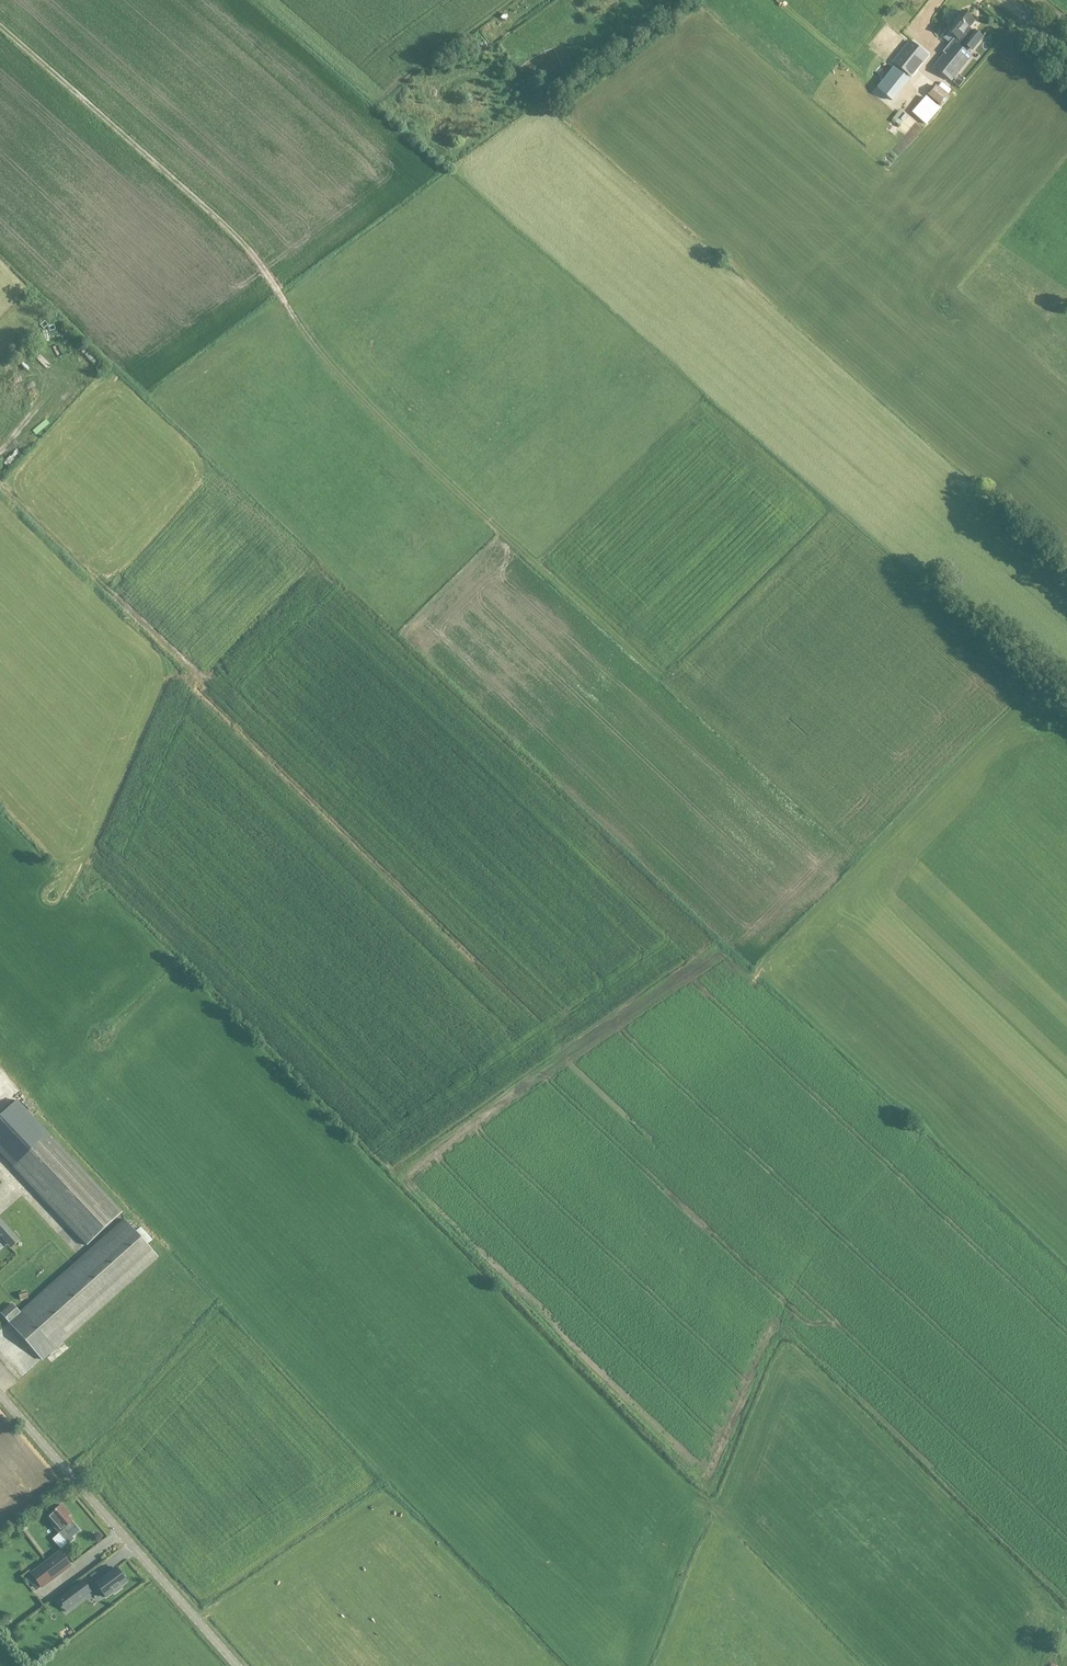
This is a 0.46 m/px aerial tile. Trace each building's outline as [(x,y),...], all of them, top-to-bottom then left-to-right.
[(954,43),(934,67),(934,68),(951,82),(971,58),(963,51),(967,47),(972,51),(982,38),(974,31),(973,32),(969,29),(974,22),(962,12),(957,17),(956,16),(954,16),(951,20),(951,22),(952,24),(947,30),(958,40),(955,44),(954,43)] [(927,56),(915,47),(910,42),(893,63),(911,77),(927,56)] [(943,91),(946,88),(939,81),(928,93),(940,104),(948,96),(943,91)] [(926,98),(919,106),(932,118),(939,110),(926,98)] [(899,123),(905,113),(899,109),(892,119),(899,123)] [(0,1117),(0,1152),(87,1246),(122,1212),(18,1100),(0,1117)] [(42,1360),(158,1257),(125,1220),(20,1313),(12,1304),(2,1314),(9,1323),(42,1360)] [(0,1229),(0,1236),(3,1240),(12,1232),(5,1225),(0,1229)] [(25,1289),(18,1294),(21,1300),(29,1296),(25,1289)] [(61,1505),(48,1517),(56,1525),(53,1527),(69,1544),(74,1539),(72,1538),(80,1531),(67,1516),(69,1514),(61,1505)] [(42,1587),(70,1566),(60,1552),(32,1574),(42,1587)] [(91,1574),(96,1581),(117,1565),(111,1558),(91,1574)] [(125,1576),(120,1569),(118,1570),(116,1568),(96,1584),(106,1598),(113,1592),(115,1594),(122,1588),(120,1587),(127,1582),(123,1577),(125,1576)] [(83,1581),(72,1589),(79,1598),(89,1590),(83,1581)]
